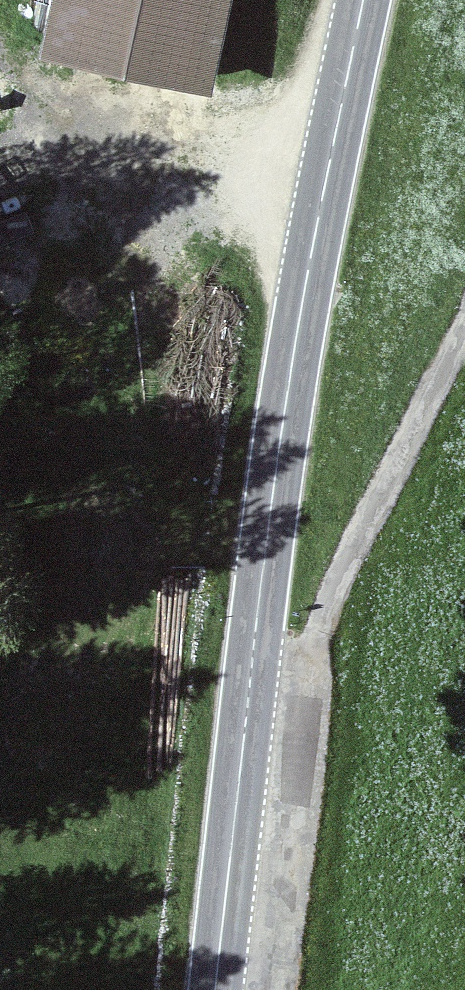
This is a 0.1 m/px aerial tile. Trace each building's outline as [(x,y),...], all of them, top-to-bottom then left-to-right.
[(213,0),(69,0),(58,50),(195,79),(213,0)]
